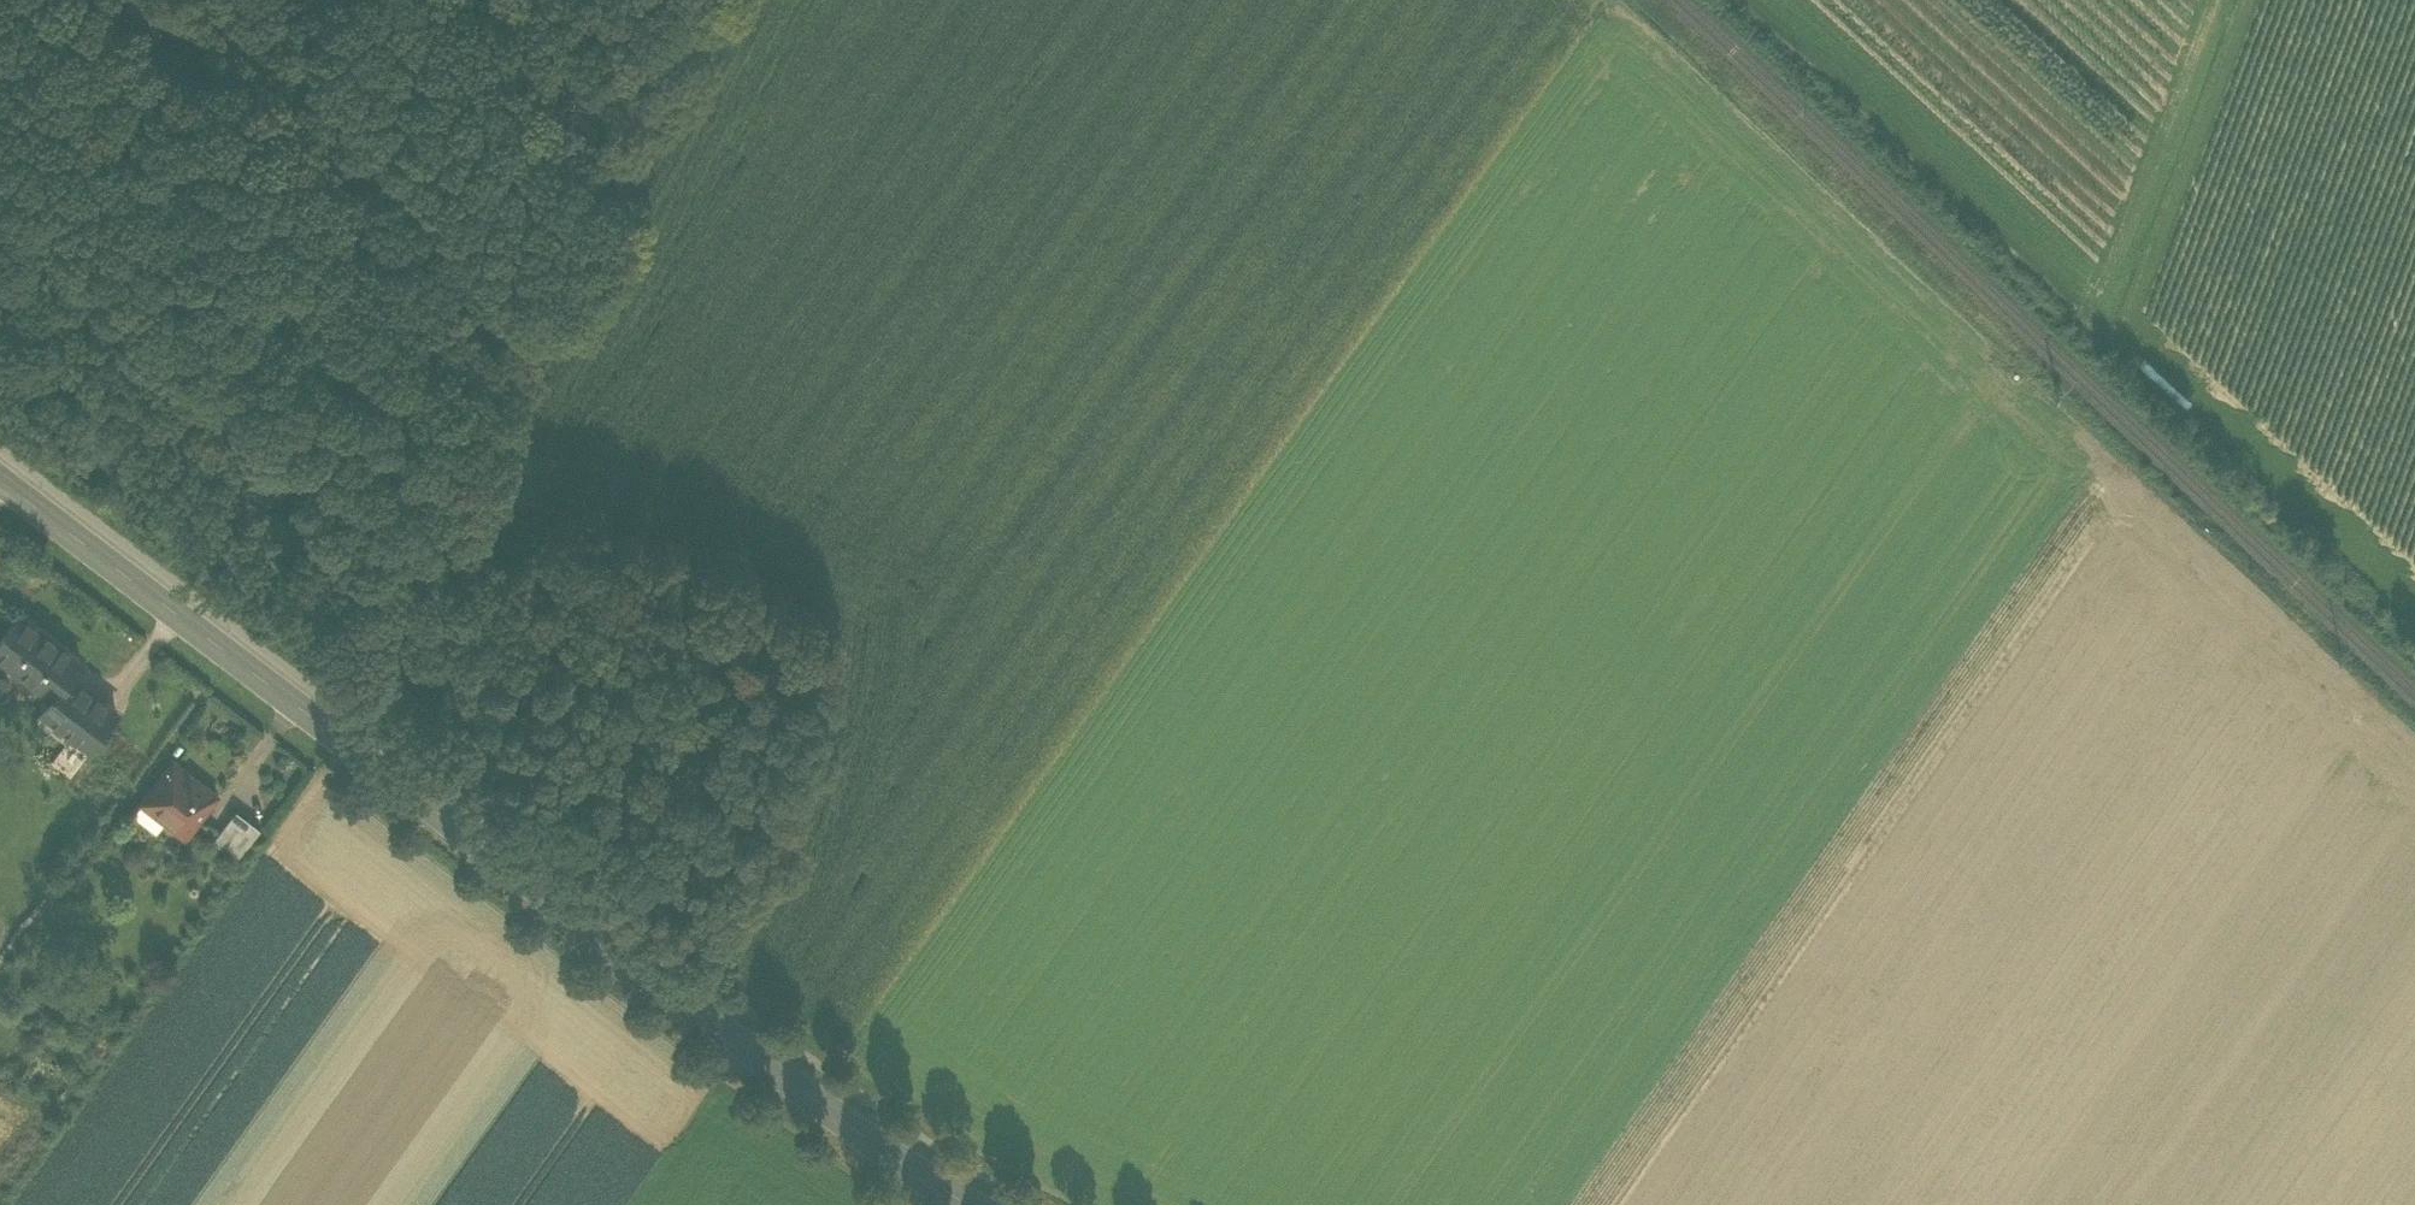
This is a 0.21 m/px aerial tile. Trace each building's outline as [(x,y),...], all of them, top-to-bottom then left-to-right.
[(52,697),(54,698),(70,676),(81,662),(20,615),(0,641),(0,657),(52,697)] [(41,713),(47,717),(65,693),(106,725),(117,711),(70,676),(54,698),(52,697),(41,713)] [(88,749),(106,725),(65,693),(47,717),(70,735),(88,749)] [(52,759),(70,773),(88,749),(70,735),(52,759)] [(218,794),(173,760),(141,802),(142,803),(165,820),(185,836),(218,794)] [(165,820),(142,803),(133,815),(156,832),(165,820)] [(236,809),(213,840),(237,858),(261,827),(236,809)]
